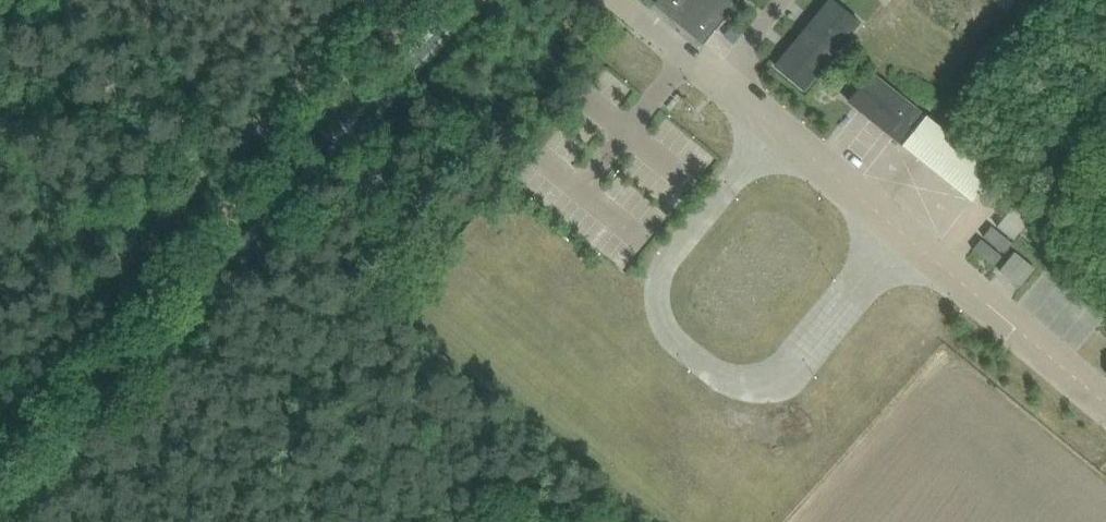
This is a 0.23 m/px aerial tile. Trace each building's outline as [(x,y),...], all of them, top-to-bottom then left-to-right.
[(660,8),(704,43),(735,3),(732,0),(657,0),(654,3),(660,8)] [(834,0),(828,0),(774,65),(805,90),(861,22),(834,0)] [(872,70),(848,101),(972,201),(997,170),(872,70)] [(1028,220),(1011,208),(999,224),(1016,237),(1028,220)] [(983,236),(1004,252),(1012,242),(992,226),(983,236)] [(1002,255),(980,236),(973,247),(994,264),(1002,255)] [(1000,270),(1020,287),(1036,268),(1015,251),(1000,270)]
